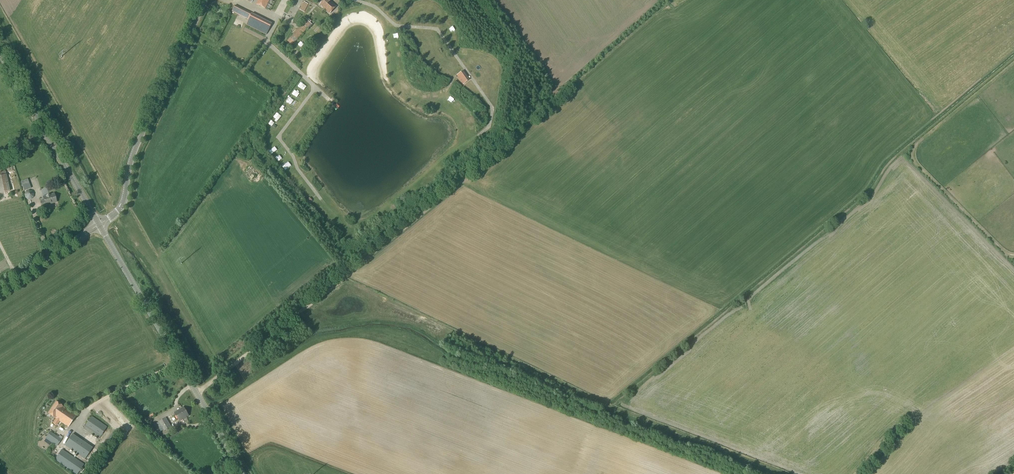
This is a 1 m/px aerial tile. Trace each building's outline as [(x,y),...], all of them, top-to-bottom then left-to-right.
[(256,4),(265,9),(270,0),(258,0),(256,4)] [(330,14),(337,6),(331,1),(332,0),(324,0),(319,5),(330,14)] [(252,14),(235,5),(232,11),(249,20),(248,21),(258,25),(261,18),(252,13),(252,14)] [(295,42),(311,24),(306,19),(290,38),(286,42),(290,46),(292,44),(294,42),(295,42)] [(462,72),(456,75),(463,85),(468,81),(462,72)] [(10,191),(6,175),(0,176),(0,193),(10,191)] [(28,200),(31,200),(33,197),(34,194),(32,191),(29,190),(26,192),(24,195),(25,198),(28,200)] [(42,208),(46,207),(46,205),(56,202),(54,194),(43,197),(44,201),(40,202),(42,208)] [(68,427),(76,416),(63,406),(56,402),(48,414),(54,418),(55,419),(52,423),(56,426),(60,422),(68,427)] [(179,422),(189,416),(184,407),(174,413),(179,422)] [(98,440),(100,438),(107,427),(91,416),(84,427),(83,429),(98,440)] [(164,431),(171,427),(166,418),(159,422),(152,426),(157,434),(164,430),(164,431)] [(112,446),(114,443),(119,435),(113,431),(106,442),(112,446)] [(58,437),(50,432),(45,439),(57,447),(63,438),(59,435),(58,437)] [(85,460),(93,448),(72,434),(64,446),(85,460)] [(84,464),(62,449),(54,460),(64,466),(64,467),(66,469),(67,468),(75,473),(78,473),(84,464)]
